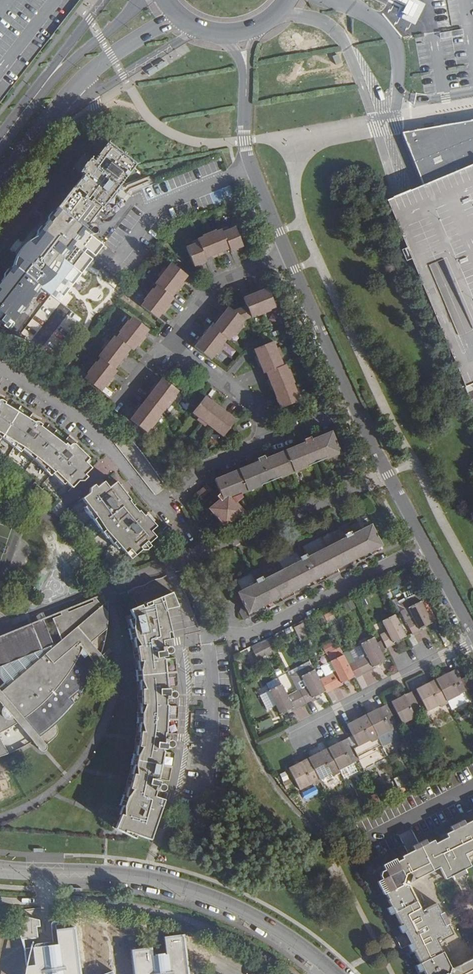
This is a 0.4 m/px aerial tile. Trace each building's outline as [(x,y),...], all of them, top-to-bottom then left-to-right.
[(43,45),(45,44),(79,0),(0,0),(0,100),(43,45)] [(401,132),(422,182),(412,186),(392,194),(385,198),(406,248),(401,250),(406,262),(411,260),(465,387),(472,383),(472,120),(401,132)] [(89,231),(98,238),(100,237),(101,237),(102,235),(103,233),(102,232),(102,231),(99,229),(97,230),(93,227),(106,210),(107,211),(119,195),(123,190),(141,167),(143,165),(113,143),(97,165),(93,162),(84,173),(87,177),(61,210),(89,231)] [(89,231),(61,210),(37,240),(34,242),(31,244),(28,246),(25,249),(21,254),(19,258),(18,261),(16,265),(15,269),(0,288),(0,321),(6,314),(16,322),(43,289),(46,287),(49,285),(52,282),(56,278),(61,270),(66,262),(67,258),(89,231)] [(185,243),(192,263),(205,257),(203,254),(227,244),(228,247),(245,240),(241,231),(236,233),(232,223),(221,228),(219,225),(213,227),(211,225),(200,230),(201,232),(195,235),(196,239),(185,243)] [(81,247),(70,261),(77,266),(88,253),(81,247)] [(140,301),(157,315),(173,295),(170,291),(184,272),(167,259),(152,278),(155,281),(152,286),(149,283),(140,294),(143,297),(140,301)] [(208,321),(191,341),(208,356),(225,334),(229,336),(245,315),(254,311),(256,313),(269,308),(268,305),(273,302),(265,284),(241,294),(245,304),(235,308),(227,303),(211,323),(208,321)] [(83,374),(100,389),(116,369),(113,366),(130,345),(133,347),(148,328),(130,314),(126,318),(124,316),(115,327),(117,329),(114,333),(112,332),(96,353),(98,355),(94,360),(91,358),(83,369),(85,371),(83,374)] [(272,338),(252,346),(262,368),(265,367),(281,403),(300,394),(284,359),(282,360),(272,338)] [(160,376),(129,415),(146,429),(177,389),(160,376)] [(205,392),(193,408),(223,431),(235,415),(205,392)] [(12,462),(42,485),(59,501),(82,479),(85,482),(90,477),(88,473),(94,467),(89,463),(93,458),(74,443),(71,446),(57,435),(40,423),(13,405),(0,398),(0,454),(12,462)] [(213,524),(221,533),(245,512),(237,502),(244,497),(242,494),(343,453),(333,430),(314,438),(313,436),(306,439),(307,441),(267,458),(266,455),(258,459),(259,461),(217,478),(223,493),(219,496),(221,499),(210,509),(217,517),(214,520),(213,524)] [(112,535),(131,559),(158,535),(153,530),(158,525),(145,508),(141,510),(119,482),(113,486),(109,481),(101,487),(99,484),(92,488),(95,492),(85,498),(89,504),(87,506),(109,537),(112,535)] [(209,484),(199,493),(204,499),(215,490),(209,484)] [(239,591),(250,614),(386,546),(374,524),(355,533),(353,530),(346,534),(347,537),(310,555),(309,553),(301,556),(303,559),(265,578),(264,575),(257,579),(258,582),(239,591)] [(183,611),(175,591),(151,600),(152,604),(131,612),(133,620),(130,621),(135,642),(133,643),(135,650),(138,650),(140,662),(137,662),(138,673),(141,673),(141,682),(139,682),(139,693),(142,693),(143,706),(139,706),(139,720),(142,720),(141,734),(139,749),(135,748),(132,767),(136,768),(128,800),(125,799),(119,818),(122,819),(119,831),(153,841),(164,803),(157,801),(161,782),(170,783),(172,767),(174,754),(167,753),(169,737),(177,738),(180,709),(171,709),(171,690),(179,690),(177,661),(169,662),(167,644),(174,642),(168,617),(183,611)] [(19,751),(38,740),(60,722),(73,709),(83,695),(96,674),(103,658),(107,643),(108,634),(108,618),(92,599),(48,618),(58,645),(50,648),(40,621),(0,638),(0,685),(1,686),(0,687),(0,759),(19,751)] [(422,628),(433,622),(421,601),(401,611),(413,635),(423,630),(422,628)] [(243,620),(250,617),(245,606),(238,610),(243,620)] [(407,636),(396,614),(382,621),(388,632),(381,635),(388,648),(396,645),(394,642),(407,636)] [(300,626),(293,630),(297,637),(304,633),(300,626)] [(442,647),(451,642),(446,633),(436,638),(442,647)] [(380,652),(373,637),(361,644),(367,655),(355,661),(353,662),(360,676),(362,675),(374,669),(372,667),(384,661),(380,652)] [(325,655),(335,653),(333,642),(324,643),(325,655)] [(270,644),(262,649),(265,656),(274,651),(270,644)] [(262,649),(253,653),(257,660),(265,656),(262,649)] [(325,676),(333,691),(343,685),(342,683),(353,677),(347,665),(342,656),(330,662),(335,671),(325,676)] [(347,665),(354,679),(360,676),(353,662),(347,665)] [(437,678),(448,699),(467,690),(456,668),(437,678)] [(306,686),(298,691),(306,704),(315,700),(314,698),(325,692),(314,670),(301,677),(306,686)] [(325,676),(319,679),(325,692),(327,694),(333,691),(325,676)] [(306,686),(301,677),(292,682),(297,691),(298,691),(306,686)] [(427,710),(448,699),(437,678),(416,689),(427,710)] [(267,691),(279,716),(291,710),(292,711),(306,704),(298,691),(287,696),(280,684),(267,691)] [(329,693),(334,703),(349,696),(344,685),(329,693)] [(402,723),(423,713),(411,691),(391,701),(402,723)] [(378,736),(398,726),(387,704),(367,714),(378,736)] [(367,714),(347,725),(358,746),(378,736),(367,714)] [(262,729),(274,725),(272,718),(260,722),(262,729)] [(389,731),(378,736),(382,743),(393,737),(389,731)] [(359,758),(348,736),(329,746),(340,768),(359,758)] [(309,757),(320,779),(340,768),(329,746),(309,757)] [(299,789),(320,779),(309,757),(288,768),(299,789)] [(401,779),(405,788),(410,786),(406,777),(401,779)] [(372,803),(381,799),(377,792),(369,797),(372,803)] [(385,897),(389,904),(385,905),(404,940),(421,973),(472,973),(472,960),(451,971),(438,945),(453,938),(437,904),(421,911),(409,886),(439,870),(444,882),(469,870),(463,858),(472,853),(472,822),(465,826),(463,823),(449,830),(451,834),(444,837),(446,841),(435,846),(433,842),(428,845),(426,841),(413,848),(414,850),(408,853),(409,855),(402,859),(403,862),(398,865),(395,861),(382,867),(384,872),(379,875),(383,882),(376,885),(383,898),(385,897)] [(26,950),(35,949),(36,946),(36,936),(40,936),(39,925),(43,924),(42,919),(33,916),(22,912),(25,926),(20,927),(21,932),(26,950)] [(35,949),(36,964),(27,965),(26,973),(86,973),(85,964),(81,964),(78,937),(77,927),(58,928),(60,942),(36,946),(35,949)] [(188,953),(185,934),(167,937),(169,953),(154,955),(153,947),(147,948),(135,949),(138,973),(190,973),(188,953)] [(237,973),(260,973),(244,963),(237,973)]
